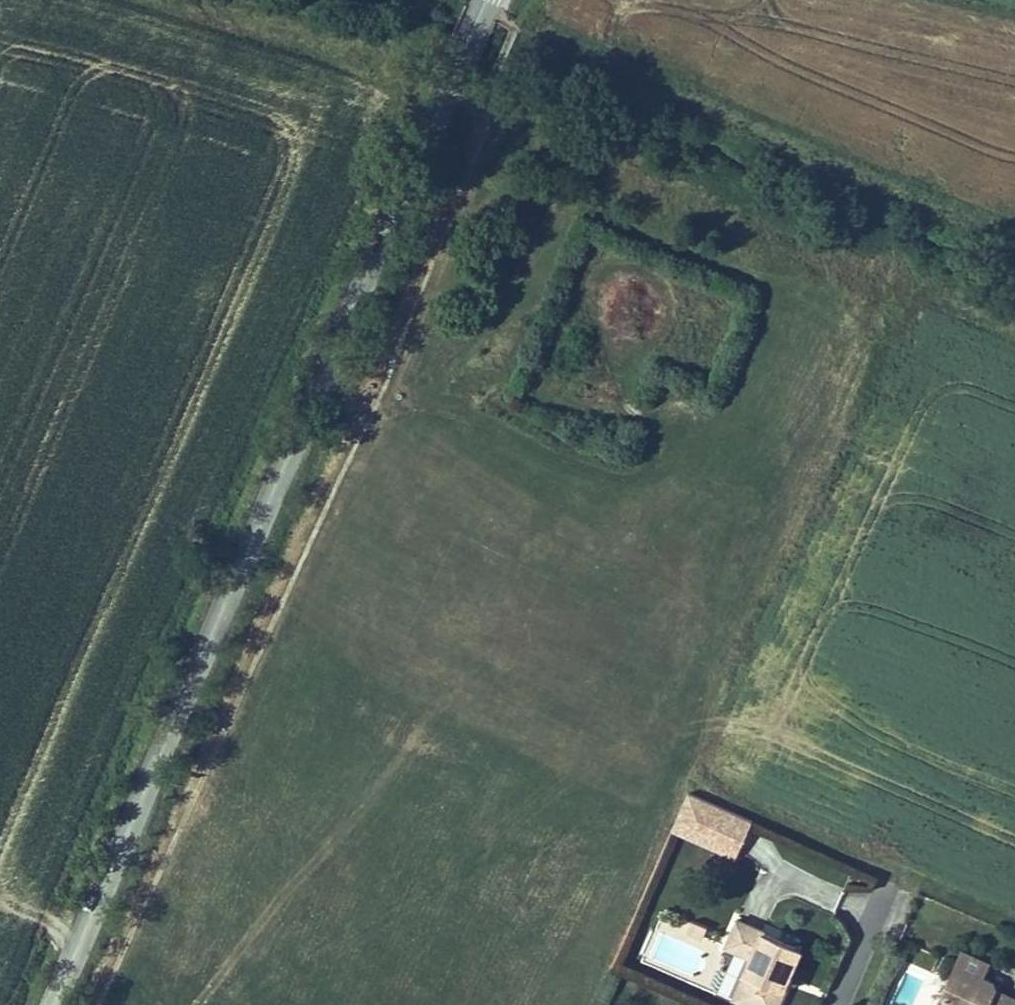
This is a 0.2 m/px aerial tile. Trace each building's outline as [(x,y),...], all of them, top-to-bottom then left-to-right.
[(737,861),(754,823),(688,795),(672,833),(737,861)] [(738,913),(725,941),(751,952),(733,993),(759,1004),(776,1004),(783,990),(788,978),(782,976),(797,942),(779,934),(763,927),(765,925),(738,913)] [(704,935),(709,924),(694,917),(689,928),(704,935)] [(780,931),(765,925),(763,927),(779,934),(780,931)] [(803,945),(797,942),(782,976),(788,978),(803,945)] [(1006,984),(1003,976),(994,971),(1000,957),(971,944),(951,988),(958,1004),(1014,1004),(1014,987),(1006,984)] [(951,988),(944,1004),(958,1004),(951,988)]
